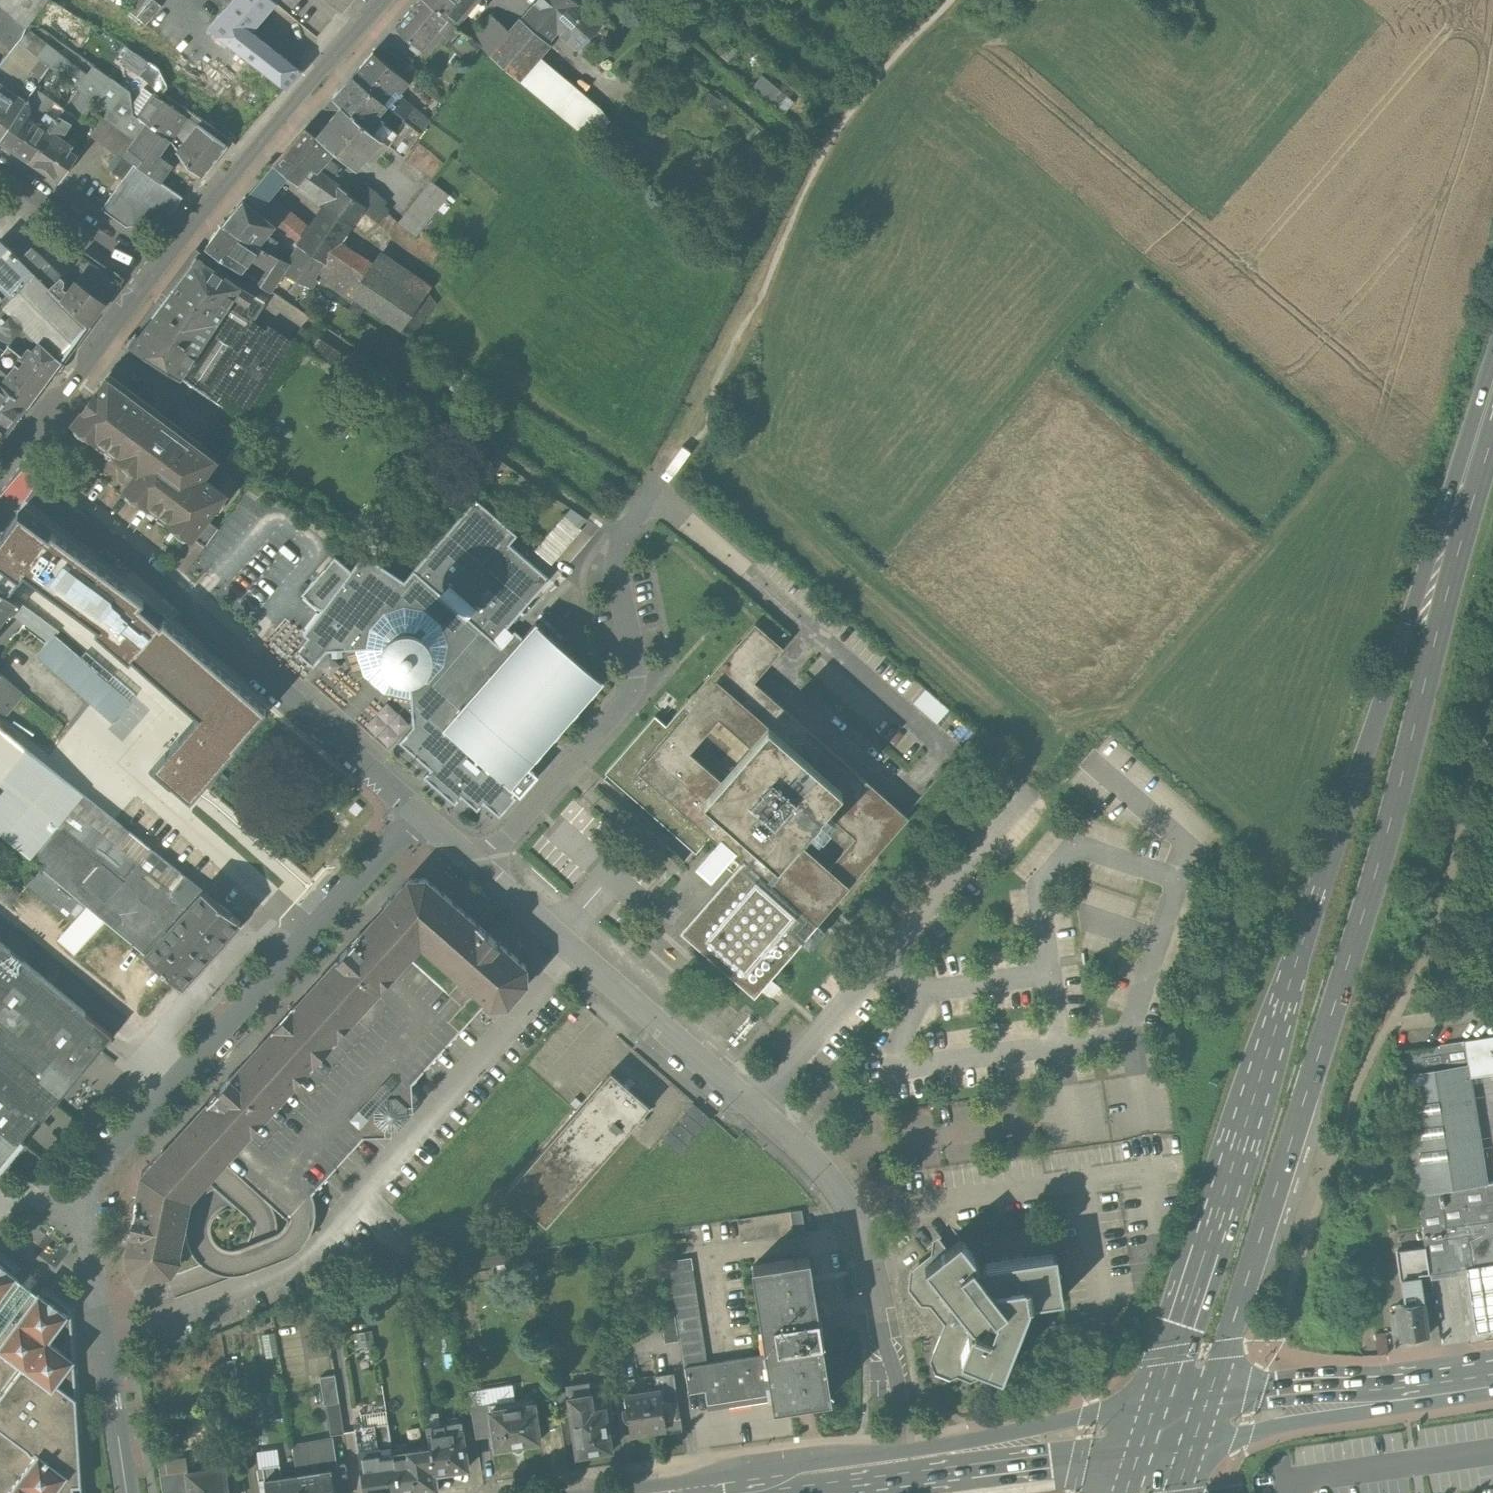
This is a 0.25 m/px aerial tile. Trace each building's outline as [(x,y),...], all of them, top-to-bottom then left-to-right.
[(25,0),(0,0),(0,4),(15,17),(28,2),(25,0)] [(153,0),(136,0),(128,10),(146,25),(161,6),(153,0)] [(224,10),(251,32),(275,3),(272,0),(233,0),(224,10)] [(342,10),(350,0),(330,0),(342,10)] [(396,28),(422,50),(440,28),(449,36),(448,38),(461,49),(466,43),(471,37),(469,36),(456,25),(427,0),(419,0),(396,28)] [(456,25),(466,12),(471,16),(482,3),(479,0),(427,0),(456,25)] [(531,8),(558,32),(580,49),(602,25),(575,0),(538,0),(531,8)] [(827,0),(807,0),(821,10),(828,1),(827,0)] [(240,51),(210,28),(217,20),(217,19),(190,1),(180,15),(196,29),(182,51),(232,86),(237,79),(252,61),(240,52),(240,51)] [(509,32),(490,54),(593,142),(607,126),(598,112),(585,101),(583,103),(533,61),(558,32),(531,8),(509,32)] [(251,32),(224,10),(217,19),(217,20),(210,28),(240,51),(240,52),(252,61),(266,72),(285,89),(300,72),(286,61),(286,60),(280,55),(251,32)] [(490,16),(469,36),(471,37),(482,47),(501,25),(490,16)] [(501,25),(482,47),(490,54),(509,32),(501,25)] [(482,47),(471,37),(466,43),(477,53),(482,47)] [(178,57),(151,39),(138,57),(146,62),(154,67),(165,86),(176,72),(170,67),(178,57)] [(408,83),(373,53),(361,68),(360,68),(353,77),(382,101),(391,91),(396,89),(400,92),(408,83)] [(266,72),(252,61),(237,79),(250,90),(240,102),(259,118),(285,89),(266,72)] [(154,67),(146,62),(139,73),(163,88),(165,86),(154,67)] [(250,129),(176,72),(165,86),(163,88),(160,92),(236,146),(250,129)] [(382,101),(353,77),(333,99),(343,107),(377,136),(381,130),(378,128),(383,121),(378,116),(387,105),(382,101)] [(795,102),(770,82),(761,92),(786,113),(795,102)] [(0,83),(0,141),(2,142),(29,100),(30,98),(22,92),(19,96),(0,83)] [(416,113),(400,99),(392,109),(405,120),(422,134),(426,129),(419,123),(421,120),(414,115),(416,113)] [(29,100),(2,142),(32,162),(64,113),(65,110),(55,104),(42,125),(35,125),(27,120),(31,114),(29,100)] [(377,136),(343,107),(318,136),(333,149),(355,168),(380,138),(377,136)] [(64,113),(32,162),(60,182),(77,157),(68,151),(69,149),(58,141),(73,119),(64,113)] [(405,120),(387,145),(403,158),(422,134),(405,120)] [(170,141),(148,126),(129,154),(151,169),(147,175),(162,185),(175,167),(159,157),(170,141)] [(199,127),(179,154),(189,166),(203,176),(227,146),(199,127)] [(305,129),(272,165),(273,166),(286,175),(298,183),(308,168),(316,173),(325,160),(333,149),(305,129)] [(124,179),(102,211),(127,228),(166,221),(183,199),(162,185),(147,175),(151,169),(129,154),(116,174),(124,179)] [(325,206),(299,247),(327,262),(341,241),(352,224),(377,194),(368,187),(362,194),(358,191),(353,197),(331,183),(339,170),(325,160),(316,173),(308,168),(298,183),(323,201),(325,206)] [(273,166),(243,202),(257,212),(286,175),(273,166)] [(431,182),(399,223),(417,237),(449,196),(431,182)] [(257,212),(243,202),(223,225),(289,263),(295,253),(268,235),(274,226),(257,212)] [(289,263),(223,225),(206,248),(241,271),(243,268),(238,265),(245,255),(270,272),(261,285),(271,291),(283,273),(289,263)] [(48,248),(22,231),(6,247),(28,268),(39,257),(40,257),(48,248)] [(421,300),(341,241),(327,262),(317,277),(349,300),(353,296),(400,330),(421,300)] [(0,246),(0,352),(2,353),(7,347),(19,357),(24,350),(53,372),(87,325),(60,300),(59,298),(28,268),(6,247),(2,243),(0,246)] [(327,262),(299,247),(295,253),(289,263),(283,273),(311,286),(317,277),(327,262)] [(103,270),(82,255),(75,266),(87,275),(80,284),(105,302),(113,291),(103,270)] [(105,302),(80,284),(87,275),(75,266),(63,281),(40,257),(39,257),(28,268),(59,298),(60,300),(87,325),(105,302)] [(266,302),(198,258),(195,262),(131,347),(181,378),(181,379),(210,398),(208,402),(217,409),(224,399),(249,414),(294,344),(269,326),(268,328),(254,320),(266,302)] [(350,362),(302,328),(293,339),(342,373),(350,362)] [(19,357),(7,347),(2,353),(15,363),(1,382),(28,405),(53,372),(24,350),(19,357)] [(0,352),(0,381),(1,382),(15,363),(2,353),(0,352)] [(207,448),(109,376),(74,423),(139,471),(126,489),(192,537),(219,500),(219,491),(203,479),(219,457),(207,448)] [(4,430),(15,423),(28,405),(1,382),(0,381),(0,425),(4,430)] [(229,419),(207,448),(219,457),(226,463),(248,433),(229,419)] [(264,489),(253,481),(247,490),(258,497),(264,489)] [(521,637),(514,630),(500,645),(494,640),(549,579),(509,545),(517,535),(476,499),(404,581),(364,554),(303,634),(307,637),(296,652),(313,667),(327,651),(328,651),(328,650),(345,649),(346,650),(356,649),(364,670),(389,694),(411,698),(412,708),(413,725),(413,726),(399,742),(430,769),(429,770),(430,770),(426,775),(425,774),(423,776),(426,778),(439,789),(438,789),(440,791),(441,791),(453,802),(455,804),(457,802),(456,801),(460,797),(461,798),(462,797),(463,798),(463,797),(476,808),(475,809),(477,811),(479,808),(482,804),(483,804),(484,803),(485,804),(486,803),(498,814),(498,815),(500,817),(502,815),(501,814),(512,802),(513,802),(517,798),(513,795),(516,791),(520,795),(538,774),(529,766),(536,759),(542,753),(541,753),(555,738),(560,732),(573,717),(574,717),(579,711),(578,711),(592,695),(597,690),(597,689),(604,681),(602,680),(596,675),(590,670),(549,634),(544,629),(543,629),(537,624),(538,624),(536,622),(521,637)] [(163,619),(160,623),(140,606),(144,600),(52,532),(49,536),(18,513),(0,537),(0,589),(8,595),(23,573),(98,628),(95,631),(129,661),(132,658),(198,715),(153,767),(190,799),(237,747),(235,746),(266,710),(163,619)] [(565,516),(535,551),(552,565),(582,531),(565,516)] [(8,610),(49,641),(54,634),(57,631),(8,595),(0,589),(0,621),(8,610)] [(904,818),(750,682),(779,649),(756,628),(666,730),(654,720),(609,772),(694,847),(708,831),(721,843),(708,857),(719,867),(721,865),(732,874),(683,930),(752,990),(904,818)] [(113,722),(130,701),(97,673),(98,672),(54,634),(49,641),(36,655),(113,722)] [(1,674),(0,676),(0,704),(8,711),(23,692),(1,674)] [(1,728),(0,728),(0,834),(42,869),(62,885),(104,832),(94,824),(93,825),(71,808),(83,794),(1,728)] [(139,860),(104,832),(62,885),(105,921),(145,954),(188,906),(135,864),(139,860)] [(62,885),(42,869),(28,883),(73,922),(58,939),(76,954),(105,921),(62,885)] [(5,876),(0,882),(0,896),(11,905),(23,891),(5,876)] [(284,1016),(207,1101),(209,1103),(167,1148),(165,1146),(142,1172),(126,1249),(129,1265),(143,1275),(172,1271),(182,1257),(180,1250),(191,1197),(216,1170),(225,1160),(289,1218),(297,1209),(388,1109),(486,1000),(491,1004),(508,1003),(527,981),(526,965),(426,877),(408,878),(380,910),(382,912),(363,932),(361,931),(284,1016)] [(188,906),(145,954),(182,985),(230,931),(241,920),(203,890),(188,906)] [(39,1116),(42,1119),(103,1043),(113,1033),(0,940),(0,1163),(39,1116)] [(1395,1052),(1426,1247),(1430,1274),(1463,1269),(1472,1267),(1466,1235),(1446,1239),(1438,1189),(1486,1182),(1470,1077),(1492,1073),(1492,1037),(1395,1052)] [(611,1072),(509,1190),(548,1224),(649,1106),(611,1072)] [(693,1103),(662,1138),(679,1153),(710,1118),(693,1103)] [(1438,1189),(1446,1239),(1466,1235),(1472,1267),(1492,1265),(1492,1181),(1486,1182),(1438,1189)] [(803,1209),(791,1211),(794,1231),(795,1234),(807,1232),(803,1209)] [(791,1211),(739,1219),(742,1239),(794,1231),(791,1211)] [(1057,1256),(984,1267),(979,1271),(975,1267),(979,1264),(961,1240),(913,1273),(910,1291),(921,1305),(930,1306),(942,1321),(944,1325),(930,1361),(935,1373),(950,1378),(962,1374),(999,1390),(1028,1316),(1062,1310),(1057,1256)] [(1426,1247),(1414,1248),(1415,1256),(1408,1257),(1411,1275),(1419,1273),(1419,1276),(1422,1293),(1433,1291),(1430,1274),(1426,1247)] [(0,1256),(0,1308),(22,1280),(12,1273),(16,1267),(0,1256)] [(708,1363),(685,1367),(689,1392),(706,1390),(708,1404),(774,1393),(776,1414),(834,1405),(823,1340),(828,1339),(824,1314),(819,1315),(809,1257),(754,1266),(768,1354),(708,1363)] [(692,1258),(669,1261),(685,1367),(708,1363),(692,1258)] [(1463,1269),(1472,1333),(1492,1331),(1492,1265),(1472,1267),(1463,1269)] [(1419,1276),(1401,1279),(1405,1303),(1395,1304),(1396,1311),(1391,1312),(1394,1330),(1399,1329),(1400,1338),(1428,1333),(1422,1293),(1419,1276)] [(71,1308),(47,1290),(42,1296),(24,1282),(22,1280),(0,1308),(0,1390),(22,1362),(76,1403),(71,1308)] [(674,1313),(661,1315),(665,1341),(678,1339),(674,1313)] [(76,1403),(22,1362),(0,1390),(0,1431),(61,1475),(48,1492),(81,1492),(82,1492),(76,1403)] [(658,1376),(640,1379),(642,1392),(626,1394),(632,1433),(665,1428),(666,1433),(682,1430),(673,1372),(658,1375),(658,1376)] [(335,1374),(320,1377),(324,1404),(326,1404),(339,1402),(340,1402),(335,1374)] [(588,1383),(568,1386),(572,1415),(579,1455),(595,1452),(596,1455),(612,1452),(609,1427),(614,1427),(610,1401),(592,1403),(588,1383)] [(569,1391),(556,1393),(560,1417),(572,1415),(569,1391)] [(534,1396),(471,1407),(477,1438),(490,1436),(492,1447),(496,1446),(497,1448),(512,1446),(513,1448),(525,1446),(525,1444),(542,1441),(534,1396)] [(339,1402),(326,1404),(330,1435),(344,1433),(339,1402)] [(463,1421),(427,1426),(430,1446),(435,1478),(450,1475),(450,1471),(469,1469),(464,1441),(466,1441),(463,1421)] [(355,1427),(365,1492),(399,1492),(393,1454),(388,1422),(355,1427)] [(251,1429),(236,1431),(240,1454),(255,1452),(251,1429)] [(24,1450),(0,1432),(0,1485),(24,1450)] [(293,1445),(297,1474),(300,1492),(336,1492),(335,1492),(342,1492),(334,1439),(293,1445)] [(393,1454),(399,1492),(432,1492),(437,1492),(435,1478),(430,1446),(408,1450),(408,1452),(393,1454)] [(61,1475),(24,1450),(0,1485),(0,1492),(48,1492),(61,1475)] [(188,1471),(191,1492),(230,1492),(229,1491),(231,1491),(230,1480),(233,1480),(231,1470),(226,1471),(225,1466),(188,1471)] [(276,1477),(275,1467),(264,1468),(265,1479),(260,1480),(262,1492),(300,1492),(297,1474),(276,1477)] [(161,1475),(164,1492),(191,1492),(188,1471),(161,1475)]
